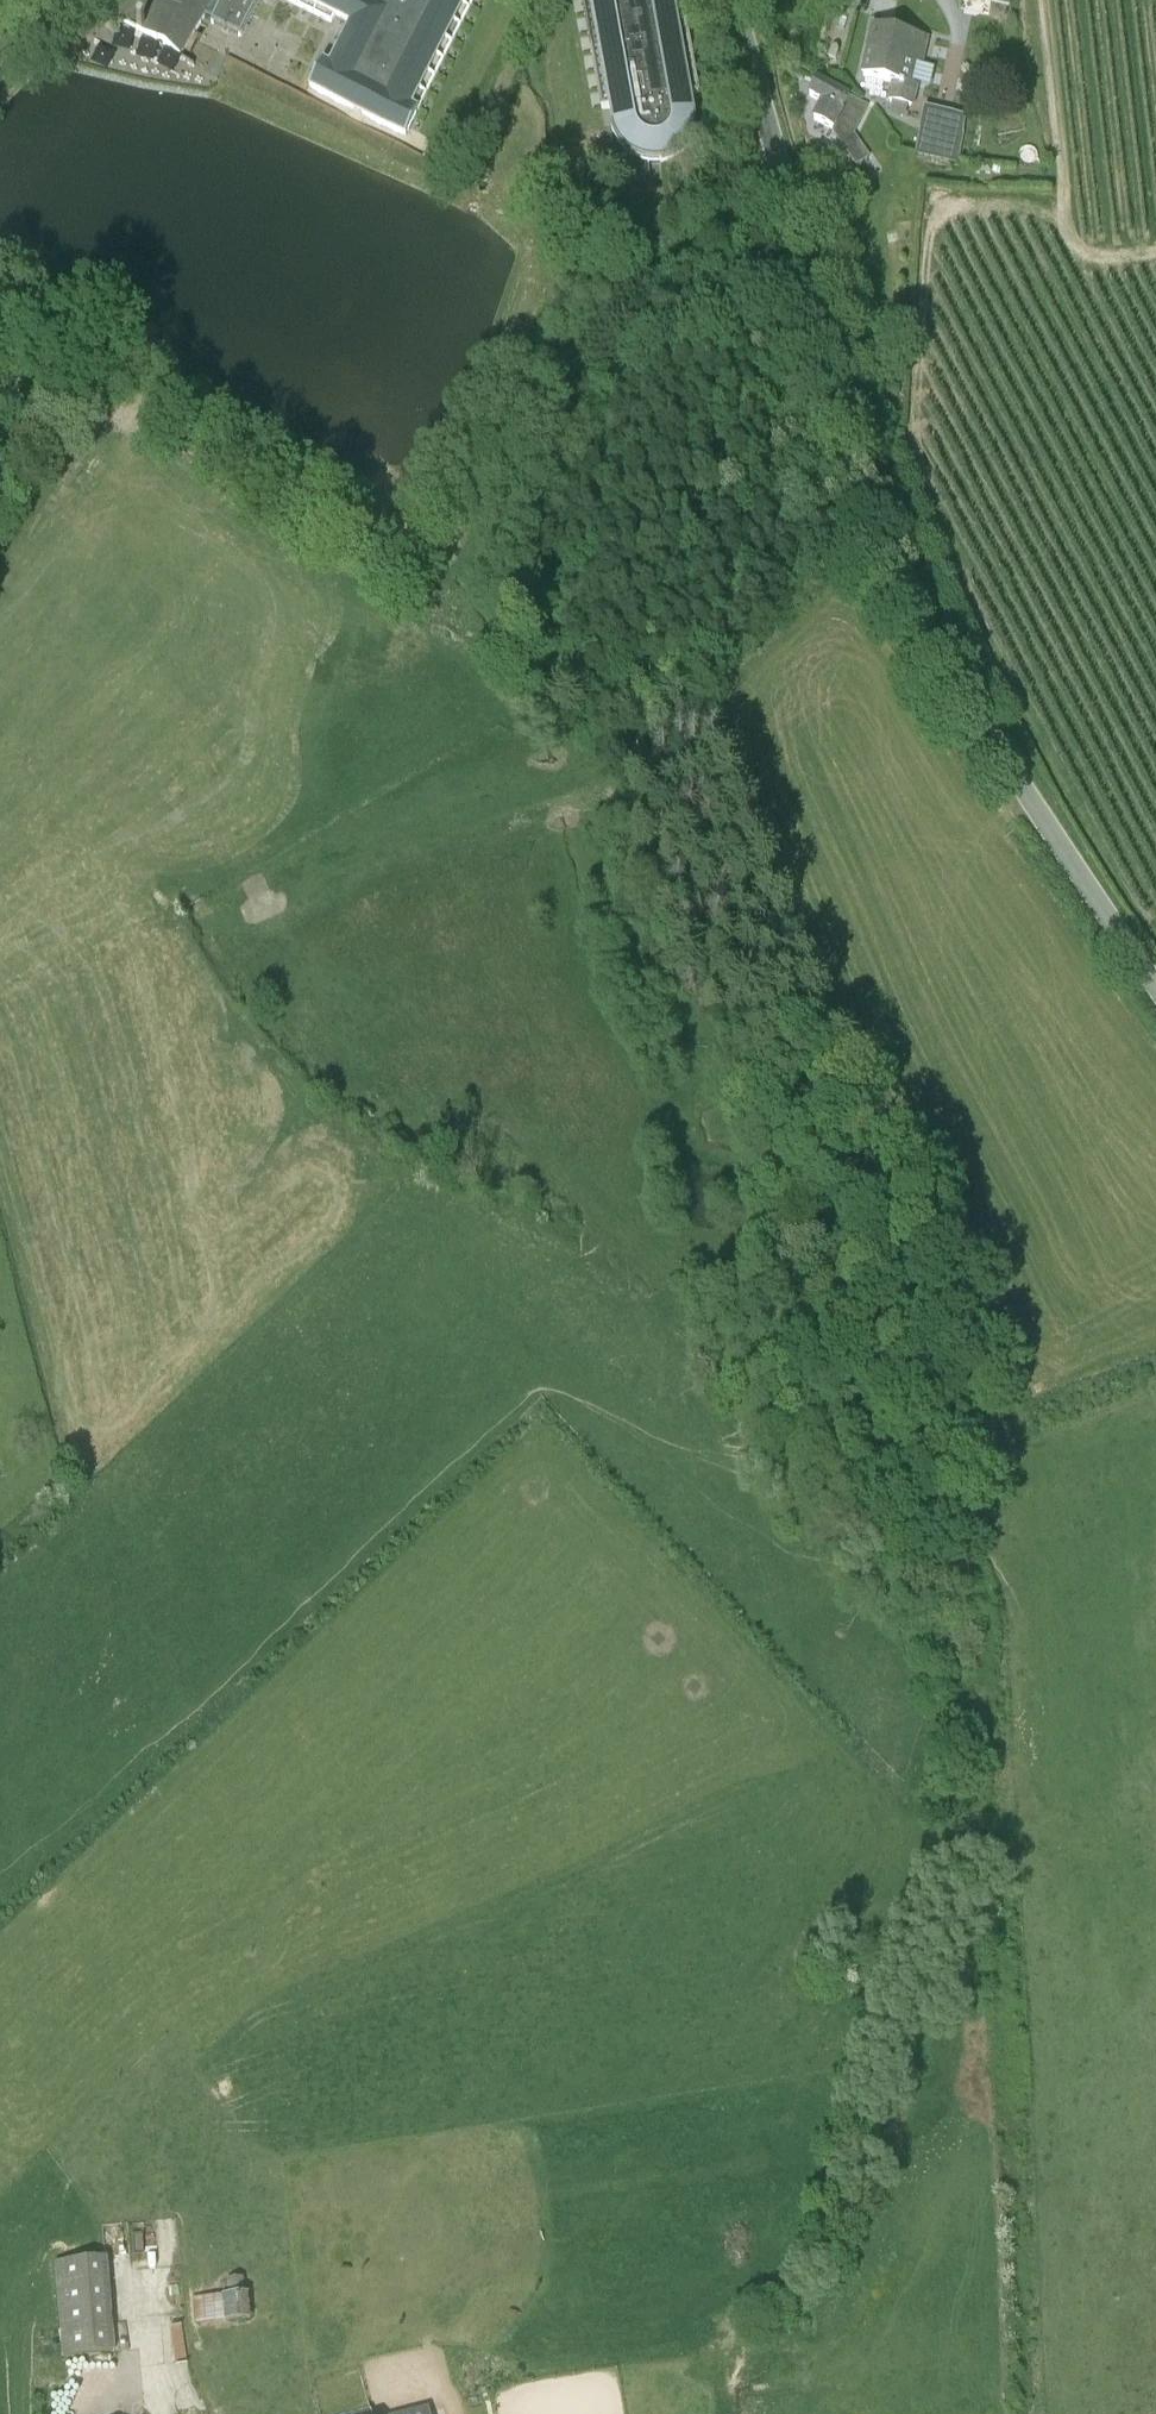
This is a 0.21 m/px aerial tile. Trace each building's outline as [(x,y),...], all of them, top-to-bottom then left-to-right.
[(175,8),(161,0),(113,0),(106,12),(121,21),(161,44),(183,57),(197,34),(205,19),(245,40),(264,0),(179,0),(175,8)] [(333,23),(336,16),(352,24),(331,65),(324,61),(311,89),(409,137),(469,14),(476,0),(288,0),(333,23)] [(602,110),(615,108),(618,125),(611,127),(612,131),(613,134),(615,138),(617,142),(619,145),(621,148),(624,151),(627,154),(630,156),(634,158),(637,160),(641,161),(645,162),(649,163),(653,163),(657,163),(661,162),(665,161),(669,160),(672,158),(676,156),(679,154),(682,152),(685,149),(688,146),(690,142),(692,139),(693,135),(695,132),(696,128),(696,124),(696,120),(696,116),(696,112),(688,113),(685,96),(699,93),(682,0),(582,0),(602,110)] [(875,26),(864,76),(894,83),(890,101),(911,106),(916,86),(909,84),(913,63),(920,65),(926,37),(875,26)] [(810,96),(824,102),(815,120),(835,129),(838,121),(847,126),(859,100),(817,80),(810,96)] [(957,162),(964,132),(963,132),(966,120),(924,111),(919,130),(920,130),(915,152),(957,162)] [(866,138),(851,145),(861,164),(875,156),(866,138)] [(109,2257),(101,2257),(57,2261),(65,2357),(117,2352),(109,2257)] [(248,2277),(227,2277),(229,2294),(194,2297),(196,2324),(228,2320),(227,2319),(252,2317),(280,2314),(276,2288),(250,2291),(248,2277)]
